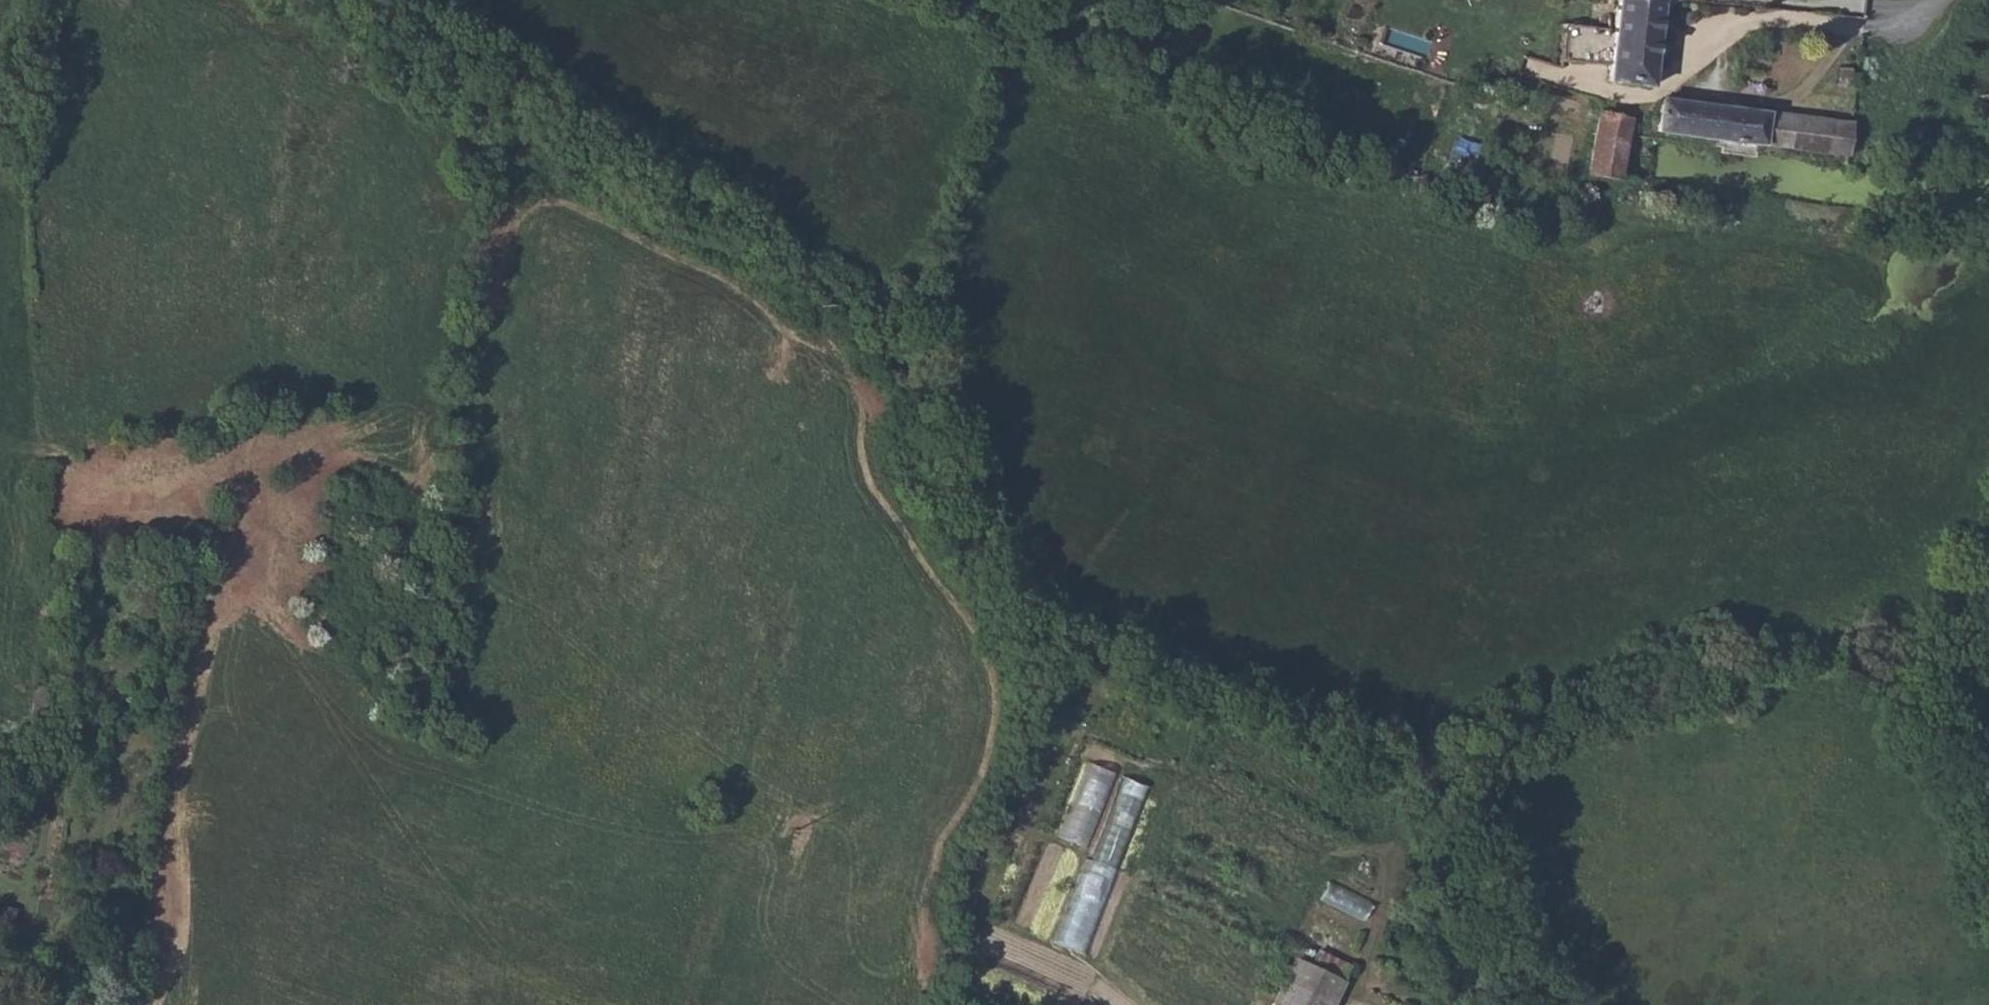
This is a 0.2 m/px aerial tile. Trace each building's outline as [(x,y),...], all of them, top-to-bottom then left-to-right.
[(1607,82),(1650,87),(1661,0),(1617,0),(1613,30),(1609,67),(1607,82)] [(1841,70),(1838,87),(1848,87),(1850,71),(1841,70)] [(1654,133),(1691,137),(1696,104),(1658,100),(1654,133)] [(1696,104),(1691,137),(1846,157),(1851,124),(1696,104)] [(1587,174),(1590,175),(1618,179),(1631,120),(1602,113),(1599,113),(1587,174)] [(1066,838),(1094,845),(1113,768),(1085,761),(1066,838)] [(1093,952),(1145,781),(1118,773),(1066,943),(1093,952)] [(1322,899),(1367,918),(1375,899),(1330,880),(1322,899)] [(1324,946),(1320,954),(1341,963),(1357,929),(1318,911),(1305,938),(1324,946)] [(1344,985),(1295,960),(1273,1004),(1334,1004),(1344,985)]
